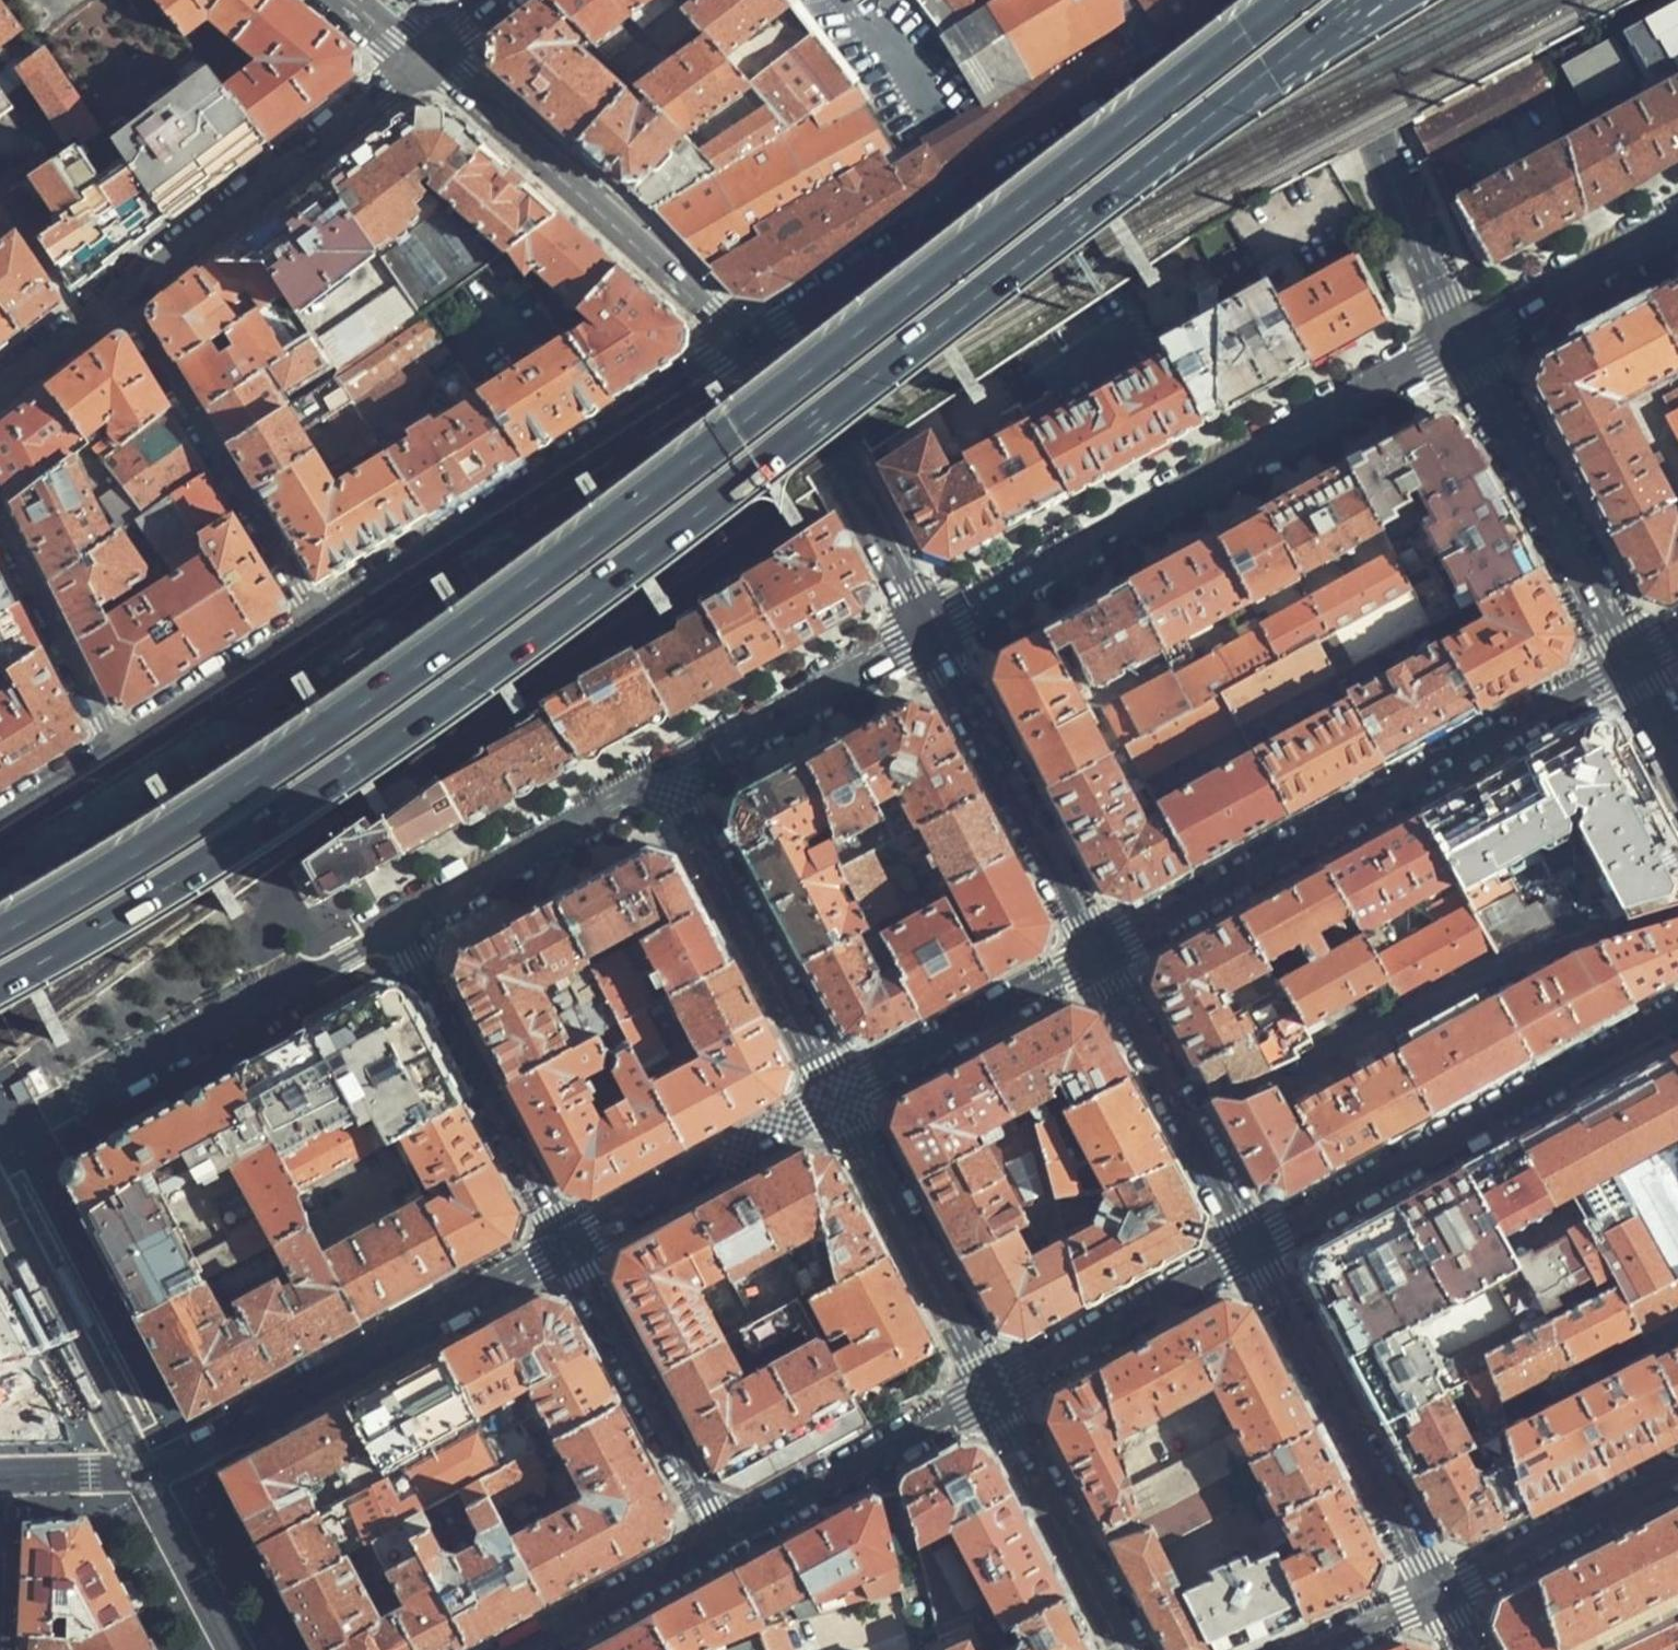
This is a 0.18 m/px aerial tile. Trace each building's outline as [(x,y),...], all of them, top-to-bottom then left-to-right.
[(23,28),(0,0),(0,47),(23,28)] [(43,34),(46,31),(87,0),(20,0),(43,34)] [(46,31),(110,117),(102,123),(162,213),(195,188),(189,180),(199,172),(205,180),(263,137),(196,52),(169,19),(154,0),(87,0),(46,31)] [(169,19),(190,8),(193,0),(154,0),(169,19)] [(224,30),(263,0),(194,0),(224,30)] [(289,0),(263,0),(224,30),(196,52),(263,137),(267,142),(313,107),(357,73),(356,56),(325,30),(289,0)] [(564,132),(611,78),(573,42),(579,35),(544,0),(542,0),(492,37),(491,66),(525,98),(564,132)] [(579,35),(590,45),(628,18),(663,50),(696,25),(684,12),(674,0),(544,0),(579,35)] [(684,12),(696,25),(704,35),(724,58),(789,8),(783,0),(699,0),(695,3),(684,12)] [(789,8),(810,35),(824,25),(852,0),(783,0),(789,8)] [(991,2),(989,0),(911,0),(936,38),(991,2)] [(1003,143),(1219,0),(994,0),(991,2),(936,38),(1003,143)] [(1561,75),(1557,69),(1557,65),(1549,68),(1554,90),(1560,113),(1667,54),(1675,67),(1677,65),(1677,13),(1561,75)] [(812,38),(850,86),(854,84),(865,77),(824,25),(810,35),(812,38)] [(11,105),(3,93),(18,82),(15,77),(20,73),(65,138),(74,130),(81,140),(89,134),(102,123),(43,34),(0,68),(0,114),(11,105)] [(749,87),(748,86),(724,58),(704,35),(634,87),(645,98),(684,136),(749,87)] [(767,107),(785,130),(850,86),(812,38),(748,86),(749,87),(767,107)] [(629,41),(604,59),(624,77),(648,60),(629,41)] [(1549,68),(1557,65),(1552,57),(1547,60),(1549,68)] [(1474,108),(1485,128),(1554,90),(1549,68),(1547,60),(1517,75),(1520,84),(1474,108)] [(611,78),(564,132),(619,184),(651,215),(720,170),(702,153),(684,136),(645,98),(640,103),(611,78)] [(1566,140),(1582,211),(1630,185),(1677,159),(1677,79),(1566,140)] [(761,299),(926,192),(854,84),(850,86),(785,130),(720,170),(651,215),(736,297),(748,298),(761,299)] [(702,153),(720,170),(785,130),(767,107),(702,153)] [(1448,121),(1421,135),(1453,198),(1478,185),(1458,142),(1485,128),(1474,108),(1448,121)] [(417,111),(327,179),(377,251),(400,285),(419,312),(503,253),(440,196),(482,147),(442,110),(430,110),(417,111)] [(1444,113),(1418,127),(1421,135),(1448,121),(1444,113)] [(40,240),(73,290),(130,246),(166,218),(162,213),(102,123),(89,134),(107,158),(112,154),(118,161),(101,175),(100,187),(93,186),(94,177),(73,147),(9,195),(24,218),(49,200),(65,221),(40,240)] [(1540,234),(1582,211),(1566,140),(1478,185),(1453,198),(1488,263),(1540,234)] [(522,182),(482,147),(440,196),(503,253),(556,211),(522,182)] [(189,180),(195,188),(200,184),(205,180),(199,172),(189,180)] [(269,223),(216,264),(284,298),(295,313),(377,251),(327,179),(269,223)] [(556,211),(503,253),(519,274),(528,267),(573,307),(616,265),(591,242),(556,211)] [(15,235),(0,212),(0,250),(15,235)] [(1202,248),(1208,259),(1221,282),(1218,410),(1270,381),(1308,361),(1258,267),(1238,229),(1202,248)] [(15,235),(0,250),(0,304),(21,330),(40,315),(59,301),(15,235)] [(1311,280),(1293,249),(1258,267),(1308,361),(1349,339),(1385,319),(1354,258),(1311,280)] [(1208,259),(1137,305),(1148,324),(1200,298),(1199,318),(1158,341),(1166,355),(1202,419),(1210,414),(1218,410),(1221,282),(1208,259)] [(155,319),(179,360),(236,326),(227,309),(238,303),(236,299),(250,289),(264,311),(284,298),(216,264),(185,287),(158,306),(155,310),(154,315),(155,319)] [(682,323),(616,265),(573,307),(593,326),(589,329),(580,325),(565,334),(610,396),(648,372),(680,352),(682,323)] [(1647,300),(1677,355),(1677,283),(1647,300)] [(337,369),(419,312),(400,285),(315,344),(328,366),(337,369)] [(1608,537),(1674,504),(1675,503),(1599,369),(1611,362),(1626,390),(1634,393),(1677,368),(1677,355),(1647,300),(1602,325),(1539,359),(1528,388),(1550,428),(1584,492),(1608,537)] [(21,330),(0,304),(0,346),(21,330)] [(1148,324),(1137,305),(1008,392),(1067,493),(1132,458),(1202,419),(1166,355),(1062,410),(1052,393),(1120,356),(1123,358),(1138,350),(1138,347),(1155,338),(1148,324)] [(195,386),(207,406),(263,372),(271,368),(285,359),(257,315),(236,326),(179,360),(195,386)] [(388,455),(426,513),(473,483),(519,453),(477,392),(434,332),(348,395),(360,413),(366,421),(391,406),(396,412),(415,400),(411,393),(429,381),(432,385),(429,388),(442,409),(428,418),(432,425),(425,423),(414,430),(412,440),(388,455)] [(563,425),(610,396),(565,334),(477,392),(519,453),(563,425)] [(102,460),(166,411),(122,340),(117,339),(86,362),(48,390),(83,435),(85,438),(111,419),(114,423),(112,425),(109,435),(93,448),(102,460)] [(328,366),(315,344),(313,342),(285,359),(271,368),(286,391),(328,366)] [(226,435),(231,444),(285,409),(263,372),(207,406),(226,435)] [(237,453),(257,486),(311,452),(298,430),(326,415),(335,428),(360,413),(348,395),(337,377),(285,409),(231,444),(237,453)] [(48,390),(16,415),(0,427),(0,472),(14,501),(71,458),(57,441),(61,438),(68,445),(83,435),(48,390)] [(1067,493),(1008,392),(948,432),(953,441),(998,419),(1005,433),(961,457),(999,530),(1037,510),(1067,493)] [(1669,399),(1668,401),(1677,418),(1677,393),(1669,399)] [(169,496),(203,472),(178,431),(166,411),(102,460),(122,486),(144,514),(169,496)] [(360,413),(335,428),(350,451),(375,436),(366,421),(360,413)] [(1428,624),(1431,628),(1476,602),(1534,570),(1506,517),(1458,425),(1432,419),(1390,442),(1345,466),(1376,524),(1412,504),(1407,491),(1414,487),(1429,515),(1420,520),(1456,591),(1448,596),(1426,554),(1400,568),(1411,589),(1428,624)] [(953,441),(948,432),(933,442),(927,433),(878,466),(922,551),(947,561),(976,543),(999,530),(961,457),(953,441)] [(379,442),(375,436),(350,451),(355,458),(379,442)] [(311,452),(257,486),(316,585),(371,549),(426,513),(388,455),(333,490),(311,452)] [(71,458),(14,501),(33,540),(53,578),(117,533),(113,527),(107,532),(71,458)] [(1376,524),(1345,466),(1303,489),(1261,512),(1297,575),(1379,529),(1376,524)] [(208,556),(251,626),(268,616),(278,609),(280,604),(281,599),(203,472),(169,496),(208,556)] [(113,527),(117,533),(122,529),(139,516),(144,514),(122,486),(103,497),(116,523),(113,527)] [(176,577),(208,556),(169,496),(144,514),(139,516),(176,577)] [(1674,504),(1608,537),(1640,600),(1665,606),(1677,599),(1677,511),(1674,504)] [(1226,530),(1214,537),(1249,602),(1297,575),(1261,512),(1226,530)] [(832,517),(743,580),(789,650),(825,631),(859,613),(869,587),(832,517)] [(77,628),(81,637),(110,619),(101,603),(146,576),(147,568),(122,529),(117,533),(53,578),(77,628)] [(1124,586),(1192,709),(1220,694),(1282,660),(1263,626),(1249,602),(1214,537),(1175,559),(1124,586)] [(1311,599),(1330,634),(1411,589),(1400,568),(1392,554),(1388,557),(1311,599)] [(209,653),(251,626),(208,556),(176,577),(110,619),(81,637),(114,702),(120,706),(128,705),(209,653)] [(16,603),(0,570),(0,611),(16,603)] [(1485,619),(1441,645),(1475,710),(1524,684),(1561,664),(1569,637),(1534,570),(1476,602),(1485,619)] [(743,580),(703,606),(743,675),(767,663),(789,650),(743,580)] [(1100,710),(1120,748),(1123,747),(1192,709),(1124,586),(1088,607),(1057,624),(1041,632),(1064,677),(1079,670),(1088,688),(1154,652),(1161,665),(1141,675),(1146,684),(1100,710)] [(1332,674),(1333,676),(1428,624),(1411,589),(1330,634),(1315,642),(1332,674)] [(1263,626),(1282,660),(1315,642),(1330,634),(1311,599),(1263,626)] [(39,648),(30,630),(16,603),(0,611),(0,674),(39,648)] [(743,675),(703,606),(633,654),(669,715),(707,694),(743,675)] [(1016,728),(1048,788),(1107,755),(1064,677),(1041,632),(998,657),(992,681),(1016,728)] [(1237,725),(1332,674),(1315,642),(1282,660),(1220,694),(1237,725)] [(1475,710),(1441,645),(1384,675),(1385,679),(1346,700),(1380,763),(1424,739),(1475,710)] [(41,762),(82,735),(39,648),(0,674),(0,678),(6,688),(0,692),(0,788),(41,762)] [(539,712),(541,718),(586,762),(630,737),(669,715),(633,654),(539,712)] [(1123,747),(1140,779),(1150,796),(1193,770),(1185,754),(1237,725),(1220,694),(1192,709),(1123,747)] [(1380,763),(1346,700),(1251,751),(1286,814),(1310,801),(1364,772),(1380,763)] [(906,704),(864,727),(911,828),(918,825),(976,794),(934,714),(921,709),(906,704)] [(447,786),(464,826),(526,793),(586,762),(541,718),(447,786)] [(1419,815),(1452,879),(1467,908),(1489,945),(1499,960),(1677,904),(1677,841),(1617,731),(1604,727),(1587,723),(1419,815)] [(911,828),(864,727),(814,753),(804,759),(841,866),(867,852),(911,828)] [(1120,748),(1111,753),(1128,785),(1140,779),(1123,747),(1120,748)] [(1286,814),(1251,751),(1154,805),(1160,816),(1189,868),(1210,856),(1262,828),(1286,814)] [(1131,900),(1189,868),(1160,816),(1144,823),(1107,755),(1048,788),(1062,817),(1091,873),(1102,893),(1116,897),(1131,900)] [(841,866),(804,759),(792,765),(739,793),(730,820),(805,959),(855,932),(876,920),(841,866)] [(332,861),(348,891),(424,849),(464,826),(447,786),(332,861)] [(948,881),(1006,849),(992,822),(976,794),(918,825),(927,843),(925,845),(930,856),(928,858),(934,870),(941,868),(948,881)] [(1452,879),(1419,815),(1372,841),(1322,869),(1385,984),(1393,1000),(1489,945),(1467,908),(1405,942),(1391,915),(1452,879)] [(554,898),(585,956),(651,924),(653,928),(702,905),(691,885),(675,854),(647,846),(600,872),(554,898)] [(968,943),(987,976),(1038,949),(1046,923),(1031,896),(1006,849),(948,881),(963,910),(961,911),(972,931),(975,930),(979,938),(968,943)] [(896,908),(867,852),(841,866),(876,920),(896,908)] [(1385,984),(1322,869),(1279,893),(1240,915),(1311,1048),(1376,1010),(1367,993),(1385,984)] [(960,991),(987,976),(968,943),(936,886),(914,898),(918,906),(922,904),(925,909),(911,915),(906,903),(896,908),(876,920),(883,931),(880,934),(895,967),(918,1013),(960,991)] [(462,948),(454,975),(471,1007),(510,1081),(618,1021),(587,961),(585,956),(554,898),(506,924),(462,948)] [(653,928),(640,936),(656,968),(647,974),(654,986),(663,983),(669,993),(731,959),(716,931),(702,905),(653,928)] [(1311,1048),(1240,915),(1158,961),(1149,984),(1160,1006),(1193,1066),(1201,1062),(1210,1079),(1224,1072),(1229,1081),(1241,1080),(1262,1072),(1311,1048)] [(1632,1001),(1677,976),(1677,922),(1601,945),(1632,1001)] [(867,1042),(918,1013),(895,967),(875,976),(855,932),(805,959),(822,993),(842,1033),(856,1037),(867,1042)] [(619,945),(587,961),(618,1021),(645,1007),(649,1003),(619,945)] [(1584,1028),(1632,1001),(1601,945),(1489,980),(1497,994),(1531,1057),(1584,1028)] [(731,959),(669,993),(663,997),(683,1035),(689,1032),(700,1053),(765,1025),(749,993),(731,959)] [(371,1111),(388,1144),(393,1141),(461,1105),(406,1002),(379,994),(327,1022),(312,1031),(360,1115),(371,1111)] [(1479,1086),(1531,1057),(1497,994),(1393,1051),(1431,1113),(1479,1086)] [(1427,1003),(1409,1012),(1416,1023),(1432,1014),(1427,1003)] [(645,1007),(618,1021),(682,1144),(743,1110),(777,1091),(786,1064),(765,1025),(700,1053),(664,1070),(649,1055),(666,1045),(645,1007)] [(1031,1117),(1032,1124),(1052,1114),(1061,1109),(1127,1076),(1094,1015),(1082,1011),(1068,1007),(978,1056),(1017,1125),(1031,1117)] [(564,1186),(577,1189),(587,1192),(592,1193),(682,1144),(618,1021),(510,1081),(564,1186)] [(1380,1028),(1282,1082),(1328,1169),(1360,1152),(1431,1113),(1393,1051),(1380,1028)] [(297,1195),(388,1144),(371,1111),(360,1115),(312,1031),(274,1051),(235,1073),(297,1195)] [(1669,1054),(1677,1066),(1677,1049),(1669,1054)] [(1669,1054),(1611,1086),(1515,1138),(1546,1208),(1563,1199),(1570,1211),(1581,1205),(1587,1217),(1575,1223),(1577,1225),(1605,1283),(1609,1292),(1616,1305),(1677,1272),(1677,1066),(1669,1054)] [(918,1177),(1017,1125),(978,1056),(953,1069),(897,1100),(892,1126),(905,1153),(918,1177)] [(312,1227),(297,1195),(235,1073),(166,1111),(71,1164),(68,1169),(68,1182),(86,1216),(189,1160),(246,1263),(266,1252),(281,1244),(312,1227)] [(1061,1109),(1103,1187),(1171,1159),(1149,1118),(1127,1076),(1061,1109)] [(1328,1169),(1282,1082),(1242,1100),(1219,1096),(1210,1095),(1245,1160),(1259,1186),(1285,1193),(1328,1169)] [(461,1105),(393,1141),(406,1165),(415,1161),(434,1196),(491,1161),(477,1134),(461,1105)] [(1032,1124),(1055,1207),(1083,1195),(1052,1114),(1032,1124)] [(960,1256),(1055,1207),(1032,1124),(1031,1117),(1017,1125),(918,1177),(941,1220),(960,1256)] [(1546,1208),(1515,1138),(1486,1155),(1463,1167),(1495,1235),(1546,1208)] [(695,1211),(757,1320),(800,1297),(837,1277),(808,1149),(756,1177),(695,1211)] [(835,1158),(808,1149),(837,1277),(838,1281),(886,1255),(854,1195),(835,1158)] [(1097,1227),(1066,1243),(1084,1304),(1141,1273),(1191,1243),(1197,1236),(1201,1225),(1200,1214),(1171,1159),(1103,1187),(1110,1201),(1097,1227)] [(189,1160),(86,1216),(111,1265),(138,1316),(204,1281),(206,1285),(246,1263),(189,1160)] [(506,1190),(491,1161),(434,1196),(425,1200),(461,1267),(512,1239),(518,1213),(506,1190)] [(1495,1235),(1463,1167),(1440,1180),(1392,1208),(1443,1305),(1510,1267),(1508,1262),(1495,1235)] [(1083,1195),(1055,1207),(1060,1223),(1070,1220),(1079,1220),(1082,1220),(1089,1212),(1086,1201),(1093,1197),(1092,1192),(1083,1195)] [(352,1241),(327,1256),(359,1322),(446,1275),(461,1267),(425,1200),(372,1230),(361,1212),(342,1221),(352,1241)] [(1060,1223),(1055,1207),(960,1256),(998,1326),(1024,1336),(1057,1318),(1084,1304),(1066,1243),(1065,1241),(1030,1258),(1023,1246),(1062,1231),(1060,1223)] [(1403,1328),(1443,1305),(1392,1208),(1342,1235),(1313,1251),(1307,1278),(1346,1353),(1400,1325),(1403,1328)] [(742,1328),(757,1320),(695,1211),(621,1251),(617,1265),(613,1279),(662,1371),(730,1334),(704,1287),(717,1281),(723,1290),(728,1288),(745,1318),(739,1322),(742,1328)] [(1589,1291),(1605,1283),(1577,1225),(1559,1234),(1561,1238),(1526,1258),(1524,1254),(1508,1262),(1510,1267),(1534,1316),(1551,1308),(1546,1297),(1583,1280),(1589,1291)] [(204,1281),(138,1316),(169,1374),(190,1414),(283,1363),(359,1322),(327,1256),(312,1227),(281,1244),(300,1281),(286,1290),(281,1282),(223,1311),(219,1304),(240,1293),(270,1277),(262,1262),(269,1258),(266,1252),(246,1263),(206,1285),(204,1281)] [(886,1255),(838,1281),(812,1296),(834,1337),(847,1329),(853,1339),(831,1351),(854,1393),(935,1348),(915,1308),(886,1255)] [(1539,1328),(1539,1326),(1534,1316),(1510,1267),(1443,1305),(1403,1328),(1409,1341),(1416,1337),(1420,1342),(1433,1366),(1432,1373),(1427,1375),(1437,1395),(1440,1394),(1461,1384),(1482,1375),(1477,1359),(1539,1328)] [(1616,1305),(1631,1331),(1633,1336),(1677,1312),(1677,1272),(1616,1305)] [(1631,1331),(1616,1305),(1609,1292),(1589,1301),(1593,1309),(1584,1314),(1580,1306),(1567,1313),(1571,1322),(1556,1329),(1553,1320),(1539,1326),(1539,1328),(1559,1369),(1631,1331)] [(501,1317),(457,1340),(520,1457),(533,1449),(521,1424),(540,1414),(553,1438),(618,1403),(567,1304),(539,1296),(501,1317)] [(800,1297),(757,1320),(742,1328),(730,1334),(662,1371),(690,1426),(717,1481),(746,1490),(850,1432),(868,1422),(854,1393),(831,1351),(825,1338),(733,1388),(730,1382),(746,1373),(730,1344),(746,1336),(756,1352),(812,1323),(800,1297)] [(1238,1467),(1253,1459),(1313,1428),(1271,1347),(1250,1308),(1221,1300),(1140,1346),(1099,1369),(1117,1434),(1213,1385),(1238,1432),(1129,1486),(1138,1519),(1238,1467)] [(1409,1341),(1403,1328),(1400,1325),(1346,1353),(1372,1402),(1381,1420),(1437,1395),(1427,1375),(1432,1373),(1433,1366),(1420,1342),(1416,1337),(1409,1341)] [(1559,1369),(1539,1328),(1477,1359),(1482,1375),(1491,1403),(1559,1369)] [(520,1457),(457,1340),(415,1363),(362,1392),(402,1467),(426,1510),(477,1481),(520,1457)] [(1666,1357),(1660,1345),(1643,1353),(1648,1359),(1677,1413),(1677,1351),(1666,1357)] [(1677,1431),(1677,1413),(1648,1359),(1573,1397),(1606,1468),(1648,1447),(1677,1431)] [(1140,1526),(1138,1519),(1129,1486),(1121,1454),(1110,1459),(1105,1447),(1117,1434),(1099,1369),(1054,1394),(1047,1421),(1079,1483),(1109,1540),(1140,1526)] [(1491,1403),(1482,1375),(1461,1384),(1484,1427),(1463,1438),(1440,1394),(1437,1395),(1381,1420),(1392,1440),(1411,1478),(1501,1433),(1491,1403)] [(218,1470),(217,1471),(246,1524),(255,1542),(402,1467),(362,1392),(218,1470)] [(1606,1468),(1573,1397),(1501,1433),(1525,1510),(1569,1487),(1606,1468)] [(576,1502),(509,1537),(545,1600),(630,1554),(668,1533),(673,1508),(647,1459),(618,1403),(553,1438),(579,1486),(571,1491),(576,1502)] [(1253,1459),(1277,1513),(1341,1481),(1326,1453),(1313,1428),(1253,1459)] [(1525,1510),(1501,1433),(1411,1478),(1421,1497),(1439,1532),(1466,1541),(1494,1526),(1525,1510)] [(477,1481),(498,1517),(504,1512),(501,1504),(547,1479),(542,1467),(554,1461),(555,1453),(548,1441),(533,1449),(520,1457),(477,1481)] [(969,1629),(971,1632),(1001,1621),(951,1526),(1011,1493),(990,1453),(964,1445),(936,1460),(905,1477),(901,1493),(936,1638),(969,1629)] [(402,1467),(255,1542),(268,1567),(281,1590),(405,1522),(426,1510),(402,1467)] [(1159,1543),(1251,1497),(1238,1467),(1138,1519),(1140,1526),(1149,1523),(1159,1543)] [(426,1510),(405,1522),(468,1643),(532,1608),(545,1600),(509,1537),(498,1517),(477,1481),(426,1510)] [(1277,1513),(1262,1522),(1264,1526),(1303,1617),(1339,1601),(1371,1587),(1383,1562),(1341,1481),(1277,1513)] [(1001,1621),(1004,1629),(1064,1598),(1038,1547),(1011,1493),(951,1526),(1001,1621)] [(783,1544),(820,1614),(841,1608),(835,1596),(857,1584),(865,1600),(902,1589),(879,1498),(871,1495),(827,1520),(783,1544)] [(1666,1510),(1579,1555),(1534,1578),(1557,1649),(1677,1649),(1677,1504),(1666,1510)] [(108,1563),(84,1516),(27,1521),(25,1587),(23,1632),(83,1635),(133,1610),(108,1563)] [(281,1590),(313,1649),(455,1649),(468,1643),(405,1522),(281,1590)] [(1169,1564),(1159,1543),(1149,1523),(1140,1526),(1109,1540),(1167,1649),(1212,1649),(1169,1564)] [(1264,1526),(1169,1564),(1212,1649),(1227,1649),(1264,1634),(1303,1617),(1264,1526)] [(758,1558),(734,1570),(763,1630),(781,1625),(820,1614),(783,1544),(758,1558)] [(756,1631),(763,1630),(734,1570),(691,1594),(649,1617),(668,1649),(710,1649),(744,1635),(756,1631)] [(1534,1578),(1496,1598),(1490,1626),(1503,1649),(1557,1649),(1534,1578)] [(1010,1649),(1011,1649),(1091,1649),(1085,1638),(1064,1598),(1004,1629),(1002,1631),(1010,1649)] [(872,1609),(819,1619),(824,1644),(877,1635),(872,1609)] [(133,1610),(83,1635),(23,1632),(22,1649),(71,1649),(78,1646),(80,1649),(155,1649),(133,1610)] [(649,1617),(590,1649),(589,1649),(668,1649),(649,1617)] [(759,1640),(764,1649),(792,1649),(781,1625),(763,1630),(756,1631),(759,1640)] [(971,1632),(969,1629),(936,1638),(939,1649),(982,1649),(971,1632)] [(759,1640),(735,1649),(764,1649),(759,1640)]
